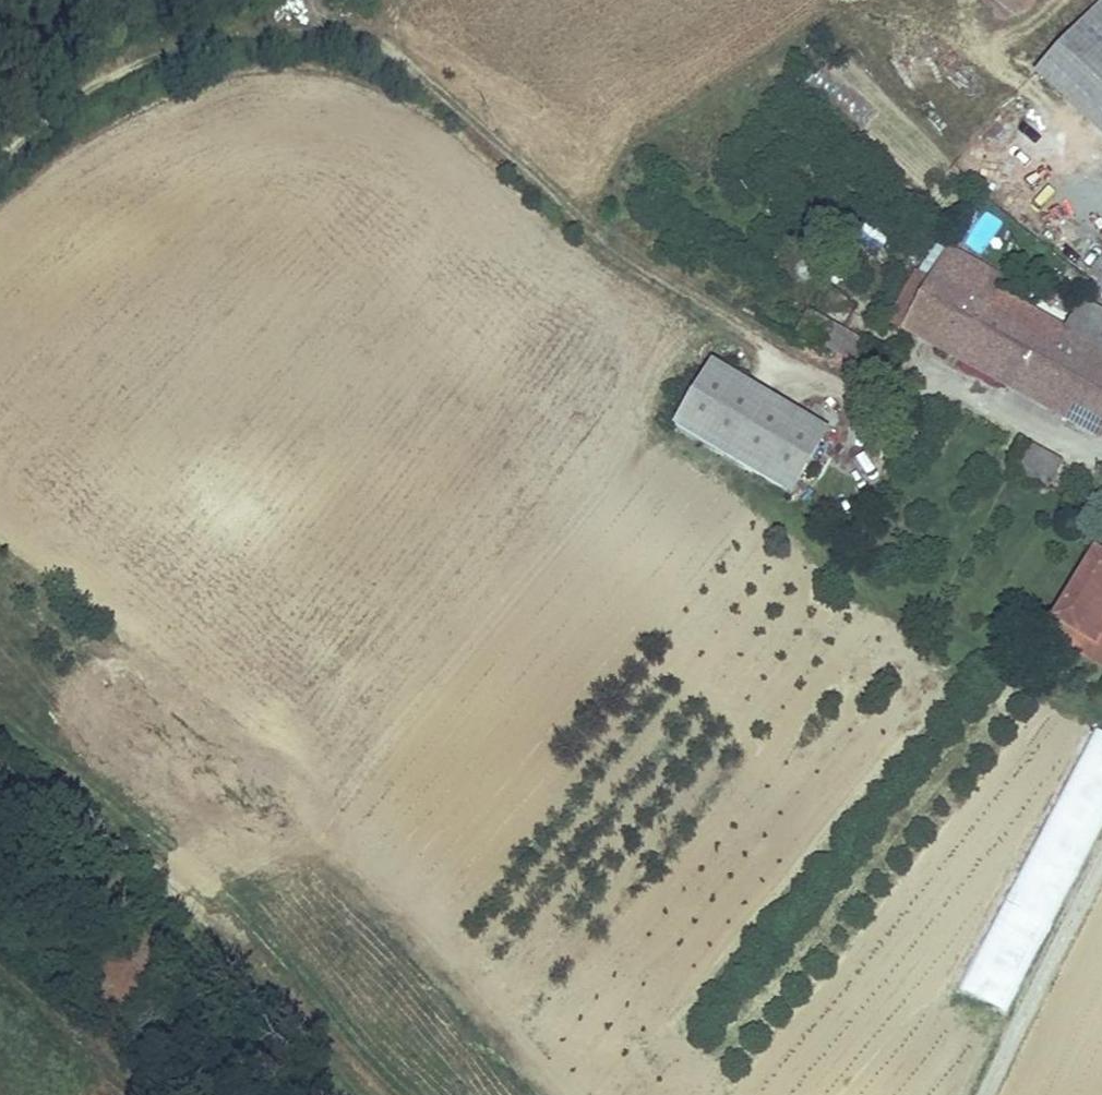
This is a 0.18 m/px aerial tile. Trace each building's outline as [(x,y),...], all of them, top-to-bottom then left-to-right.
[(1032,74),(1101,142),(1101,1),(1032,74)] [(805,85),(862,128),(878,108),(821,64),(805,85)] [(941,354),(994,385),(1004,367),(1066,400),(1055,418),(1101,447),(1101,330),(1085,320),(1063,359),(1022,336),(1040,303),(987,277),(941,354)] [(913,349),(824,295),(815,312),(903,365),(913,349)] [(812,349),(851,364),(860,339),(822,324),(812,349)] [(802,483),(840,421),(730,352),(691,415),(802,483)] [(1004,367),(994,385),(1055,418),(1066,400),(1004,367)] [(1016,466),(1045,482),(1060,458),(1030,443),(1016,466)] [(1068,639),(1101,660),(1101,582),(1068,639)] [(1068,639),(1059,654),(1101,680),(1101,660),(1068,639)] [(963,992),(1013,1015),(1101,818),(1101,734),(1083,726),(963,992)]
